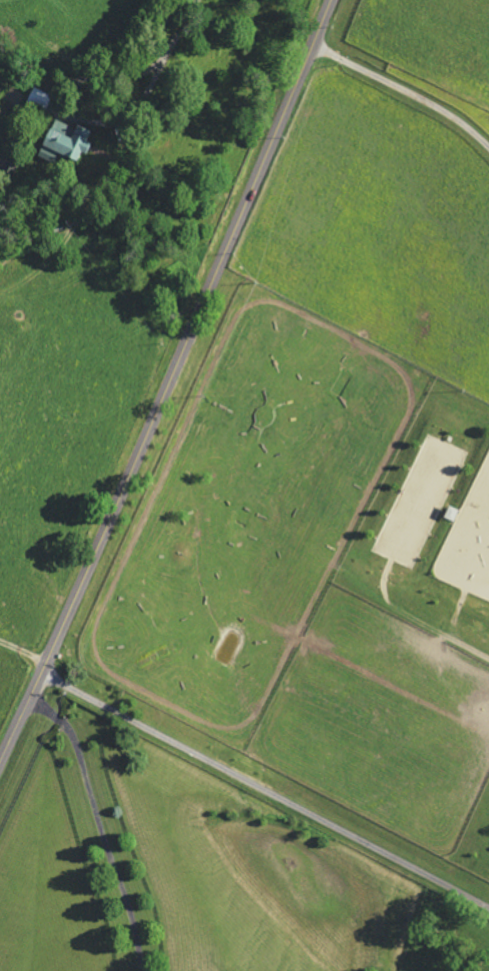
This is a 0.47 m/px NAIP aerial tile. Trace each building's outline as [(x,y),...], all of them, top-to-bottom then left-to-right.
[(81,163),(85,154),(91,156),(95,144),(91,142),(95,132),(82,127),(81,130),(57,121),(42,158),(58,165),(62,155),(81,163)]
